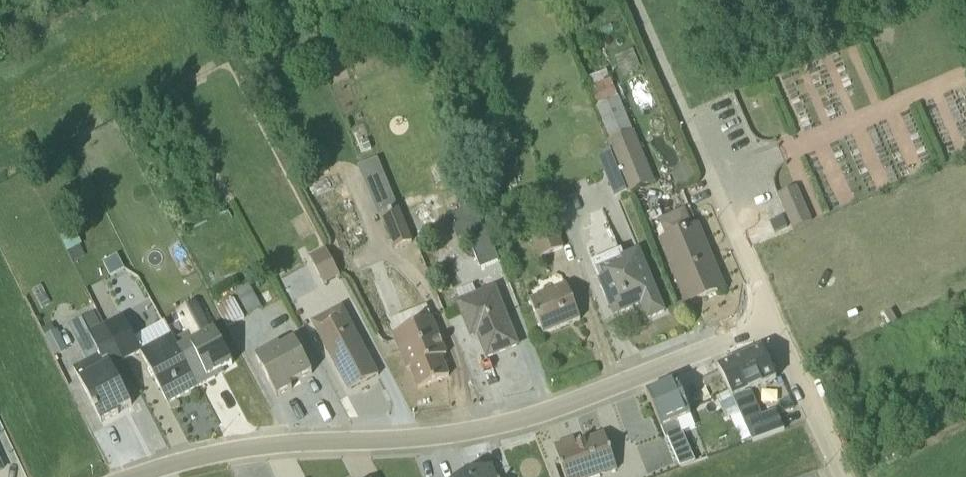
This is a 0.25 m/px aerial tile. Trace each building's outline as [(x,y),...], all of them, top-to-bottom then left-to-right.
[(614,59),(621,77),(639,69),(632,52),(614,59)] [(592,88),(588,90),(609,142),(606,143),(628,195),(654,183),(633,133),(632,132),(606,72),(589,79),(588,79),(592,88)] [(609,151),(596,156),(613,198),(619,195),(623,204),(630,200),(609,151)] [(395,249),(412,242),(399,209),(397,209),(377,160),(373,160),(356,167),(377,218),(381,217),(394,249),(395,249)] [(678,188),(693,181),(684,161),(672,176),(678,188)] [(796,187),(777,196),(792,230),(811,222),(796,187)] [(421,193),(401,200),(404,209),(423,202),(427,212),(438,207),(434,195),(423,199),(421,193)] [(685,304),(686,305),(722,289),(697,227),(696,227),(691,229),(683,212),(658,222),(665,238),(657,241),(685,304)] [(775,236),(788,230),(783,219),(770,224),(775,236)] [(540,257),(562,248),(554,227),(532,236),(540,257)] [(82,244),(75,229),(60,237),(73,262),(84,256),(79,246),(82,244)] [(497,261),(486,232),(468,239),(480,268),(497,261)] [(646,320),(665,312),(638,249),(592,268),(613,317),(640,306),(646,320)] [(323,285),(340,276),(326,250),(309,258),(323,285)] [(125,269),(117,255),(103,263),(110,277),(125,269)] [(476,337),(485,360),(519,346),(496,288),(477,295),(472,285),(456,292),(460,302),(455,304),(469,339),(476,337)] [(260,308),(247,286),(235,293),(248,315),(260,308)] [(529,301),(543,335),(580,320),(566,286),(529,301)] [(226,326),(244,317),(233,299),(216,309),(226,326)] [(347,391),(378,375),(379,375),(342,305),(310,322),(347,391)] [(897,321),(892,309),(880,315),(886,327),(897,321)] [(100,326),(93,313),(67,326),(85,361),(73,368),(100,423),(118,415),(118,414),(117,413),(131,405),(112,367),(122,362),(103,324),(100,326)] [(167,404),(197,388),(172,342),(161,322),(133,336),(121,315),(103,324),(122,362),(138,354),(167,404)] [(409,369),(417,388),(449,376),(442,357),(447,354),(432,319),(392,335),(406,370),(409,369)] [(66,352),(56,330),(44,336),(55,357),(66,352)] [(172,342),(197,388),(215,378),(212,375),(231,365),(213,331),(191,344),(186,335),(172,342)] [(293,341),(280,348),(278,344),(254,358),(276,397),(291,389),(289,385),(311,373),(293,341)] [(762,350),(761,350),(717,369),(742,422),(759,415),(756,408),(759,407),(753,392),(763,387),(762,385),(774,379),(762,350)] [(690,417),(674,381),(645,393),(678,468),(694,462),(681,432),(678,433),(675,424),(690,417)] [(738,413),(728,393),(715,398),(724,419),(738,413)] [(745,425),(751,442),(784,430),(776,414),(745,425)] [(616,470),(603,432),(575,442),(573,439),(554,446),(565,476),(597,476),(616,470)] [(492,465),(468,474),(469,476),(497,476),(492,465)]
